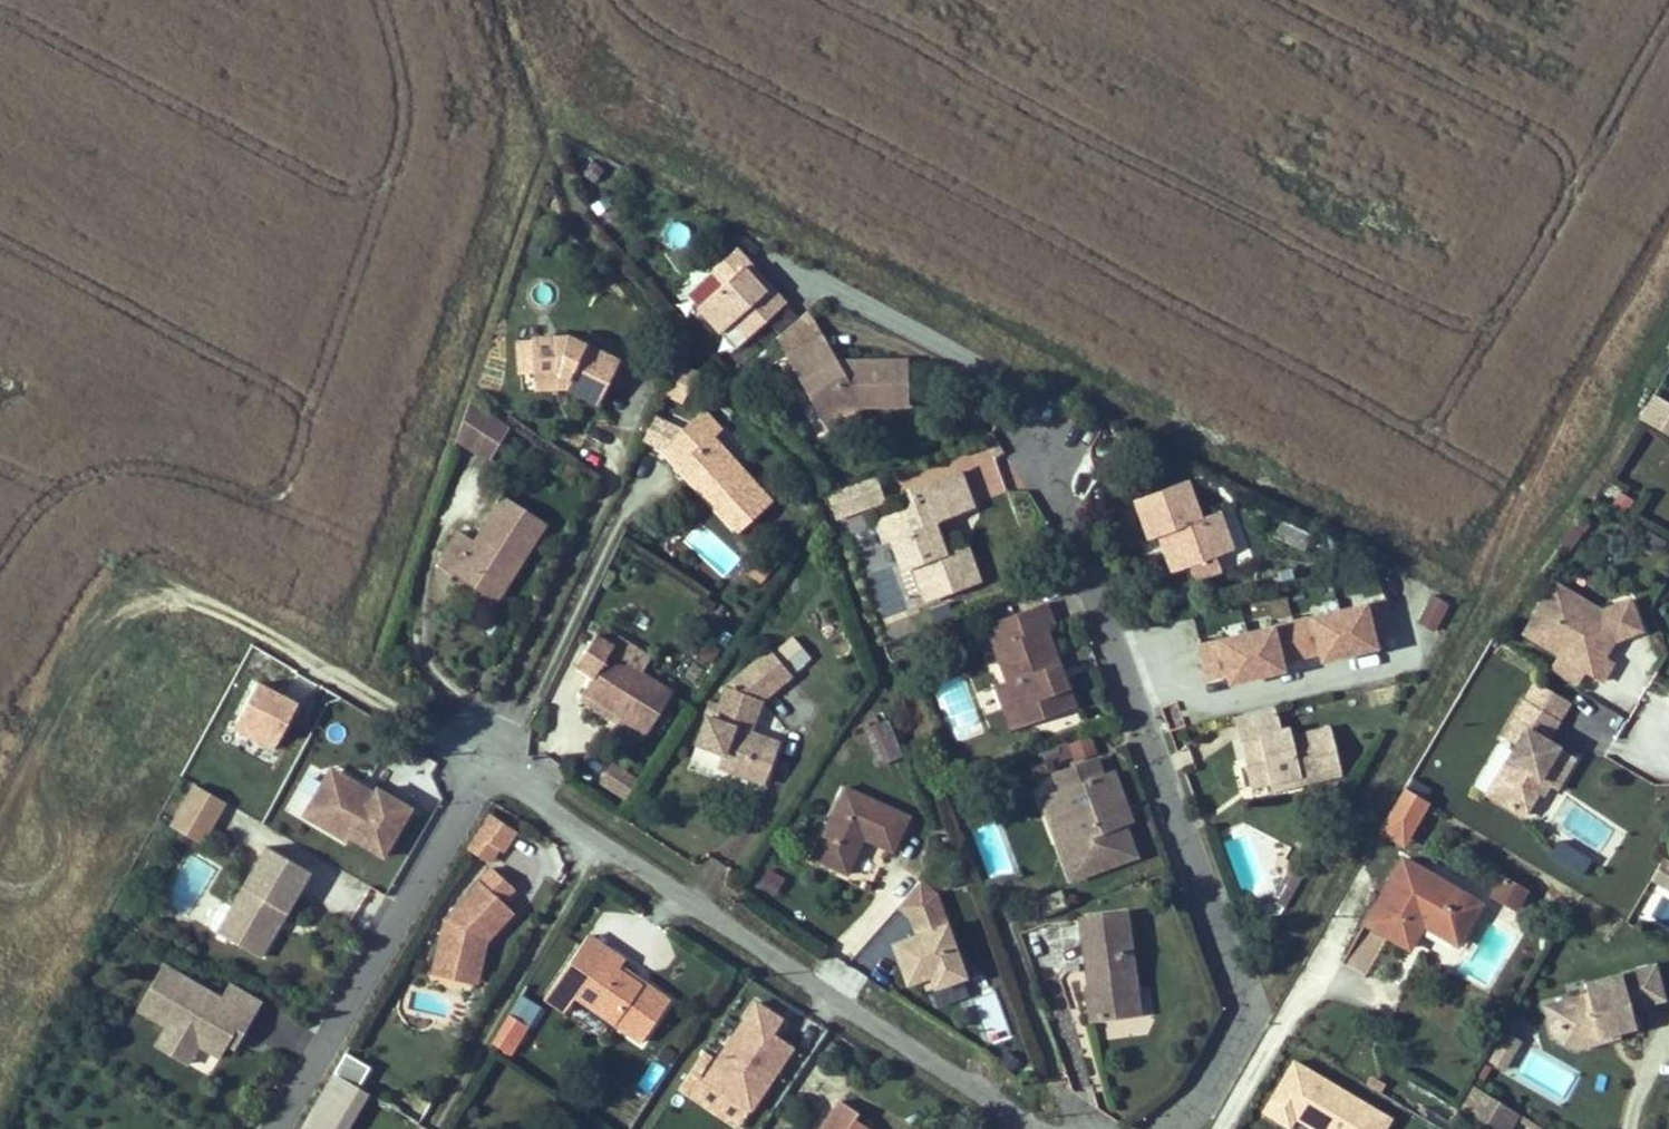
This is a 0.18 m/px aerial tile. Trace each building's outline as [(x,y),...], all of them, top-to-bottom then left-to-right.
[(595,181),(604,170),(594,162),(585,174),(595,181)] [(538,256),(542,242),(532,239),(527,252),(538,256)] [(769,319),(786,303),(770,286),(765,291),(744,267),(749,262),(736,248),(712,270),(713,271),(724,283),(698,307),(721,332),(733,322),(747,338),(769,319)] [(770,286),(749,262),(744,267),(765,291),(770,286)] [(698,307),(724,283),(713,271),(687,294),(698,307)] [(783,333),(799,318),(786,303),(769,319),(783,333)] [(787,356),(824,335),(809,310),(799,318),(783,333),(776,339),(787,356)] [(599,403),(620,360),(569,335),(518,339),(521,374),(534,372),(534,376),(558,374),(569,379),(565,386),(599,403)] [(909,405),(908,360),(837,361),(824,335),(787,356),(775,362),(790,388),(801,383),(821,419),(855,400),(863,400),(863,406),(909,405)] [(683,401),(697,374),(680,365),(666,393),(683,401)] [(565,386),(569,379),(558,374),(534,376),(535,389),(565,386)] [(1654,394),(1640,418),(1668,435),(1668,403),(1654,394)] [(474,450),(494,416),(470,400),(456,440),(474,450)] [(853,420),(852,412),(863,406),(863,400),(855,400),(821,419),(829,433),(853,420)] [(770,500),(713,436),(721,428),(705,411),(683,430),(655,416),(644,438),(664,448),(706,495),(710,491),(717,499),(713,503),(737,530),(770,500)] [(490,460),(510,426),(494,416),(474,450),(490,460)] [(1003,451),(995,438),(985,444),(992,457),(1003,451)] [(571,481),(578,471),(564,461),(557,472),(571,481)] [(945,552),(934,524),(936,519),(938,518),(972,506),(959,472),(910,490),(914,500),(910,509),(874,523),(881,543),(892,540),(902,567),(913,563),(926,599),(979,579),(967,548),(951,554),(949,555),(945,552)] [(883,500),(875,477),(828,494),(836,517),(883,500)] [(1201,519),(1187,480),(1136,499),(1150,538),(1170,531),(1176,548),(1166,552),(1174,571),(1191,565),(1216,556),(1230,551),(1217,513),(1201,519)] [(1035,490),(1012,491),(1013,524),(1036,523),(1035,490)] [(717,499),(710,491),(706,495),(713,503),(717,499)] [(1626,514),(1634,501),(1619,492),(1611,505),(1626,514)] [(524,558),(547,522),(504,495),(475,541),(460,531),(438,565),(473,587),(482,572),(501,584),(519,555),(524,558)] [(1242,546),(1229,509),(1217,513),(1230,551),(1242,546)] [(951,554),(938,518),(936,519),(934,524),(945,552),(949,555),(951,554)] [(1584,533),(1590,524),(1582,519),(1576,527),(1584,533)] [(1657,549),(1663,539),(1648,531),(1642,541),(1657,549)] [(778,561),(787,551),(779,544),(770,554),(778,561)] [(496,602),(524,558),(519,555),(501,584),(482,572),(473,587),(496,602)] [(1197,580),(1221,571),(1216,556),(1191,565),(1197,580)] [(769,572),(761,565),(752,576),(760,582),(769,572)] [(1605,645),(1643,630),(1631,599),(1597,612),(1593,605),(1554,582),(1524,633),(1559,654),(1549,671),(1576,686),(1586,670),(1603,681),(1614,662),(1600,654),(1605,645)] [(1435,630),(1448,605),(1432,596),(1418,621),(1435,630)] [(1282,662),(1301,657),(1320,652),(1322,660),(1376,647),(1374,639),(1393,634),(1385,599),(1200,644),(1208,679),(1227,675),(1229,683),(1284,670),(1282,662)] [(1059,681),(1056,672),(1062,670),(1047,629),(1054,626),(1045,603),(987,624),(1008,682),(1024,725),(1075,706),(1065,679),(1059,681)] [(673,692),(609,651),(619,636),(602,625),(577,665),(594,676),(582,694),(646,734),(673,692)] [(780,743),(752,733),(764,701),(791,678),(789,676),(809,660),(791,638),(772,654),(768,649),(724,686),(713,718),(707,716),(697,743),(725,753),(723,758),(736,763),(733,771),(765,783),(780,743)] [(712,663),(721,648),(710,641),(701,655),(712,663)] [(1065,679),(1062,670),(1056,672),(1059,681),(1065,679)] [(954,742),(984,730),(961,673),(931,685),(954,742)] [(1024,725),(1008,682),(994,686),(1011,730),(1024,725)] [(1558,720),(1569,702),(1536,682),(1525,700),(1558,720)] [(277,762),(299,703),(251,684),(228,743),(277,762)] [(1555,788),(1575,757),(1547,740),(1558,720),(1525,700),(1503,737),(1516,744),(1487,794),(1523,815),(1537,792),(1543,781),(1555,788)] [(1341,774),(1330,727),(1291,737),(1289,728),(1281,730),(1275,706),(1234,716),(1240,740),(1259,736),(1265,761),(1246,765),(1252,787),(1302,775),(1304,783),(1341,774)] [(902,756),(887,719),(864,729),(878,765),(902,756)] [(1115,747),(1111,731),(1091,736),(1095,753),(1115,747)] [(1265,761),(1259,736),(1240,740),(1246,765),(1265,761)] [(733,771),(736,763),(723,758),(720,766),(733,771)] [(1136,856),(1124,822),(1131,819),(1114,772),(1103,777),(1096,759),(1056,774),(1062,791),(1055,794),(1068,827),(1076,823),(1080,834),(1058,842),(1072,879),(1136,856)] [(603,783),(626,799),(638,780),(615,765),(603,783)] [(383,856),(411,808),(377,788),(375,793),(370,800),(360,794),(356,782),(331,768),(309,806),(331,819),(325,829),(347,842),(350,837),(383,856)] [(1274,790),(1304,783),(1302,775),(1272,782),(1274,790)] [(1543,796),(1549,785),(1543,781),(1537,792),(1543,796)] [(370,800),(375,793),(356,782),(360,794),(370,800)] [(225,802),(196,785),(180,812),(210,829),(225,802)] [(893,852),(910,816),(845,786),(812,857),(848,874),(864,838),(893,852)] [(1379,837),(1406,850),(1430,803),(1402,789),(1379,837)] [(1068,827),(1055,794),(1043,798),(1058,842),(1080,834),(1076,823),(1068,827)] [(331,819),(309,806),(303,816),(325,829),(331,819)] [(210,829),(180,812),(172,827),(201,844),(210,829)] [(503,851),(517,831),(491,814),(477,834),(499,848),(503,851)] [(1581,847),(1547,827),(1537,844),(1571,863),(1581,847)] [(489,862),(499,848),(477,834),(467,848),(489,862)] [(284,917),(310,871),(266,845),(230,905),(226,903),(220,905),(210,922),(211,928),(260,957),(279,925),(274,922),(279,914),(284,917)] [(1457,944),(1480,904),(1402,859),(1365,923),(1409,948),(1425,920),(1433,924),(1431,928),(1457,944)] [(1668,884),(1668,862),(1663,859),(1652,878),(1667,887),(1668,884)] [(1294,889),(1303,875),(1306,870),(1293,863),(1282,882),(1286,884),(1294,889)] [(487,941),(514,912),(503,901),(515,888),(492,868),(445,920),(434,965),(472,974),(479,943),(483,938),(487,941)] [(774,892),(783,878),(768,869),(760,884),(774,892)] [(1516,907),(1525,890),(1503,878),(1494,895),(1516,907)] [(921,879),(898,906),(911,917),(940,907),(936,894),(921,879)] [(1284,908),(1294,889),(1286,884),(1275,903),(1284,908)] [(1067,906),(1061,890),(1030,902),(1036,917),(1067,906)] [(1491,900),(1452,962),(1487,984),(1526,923),(1491,900)] [(966,976),(940,907),(911,917),(917,934),(909,937),(911,945),(896,951),(907,983),(923,977),(928,990),(966,976)] [(1136,988),(1126,913),(1081,919),(1087,964),(1092,963),(1094,979),(1088,987),(1092,1019),(1131,1013),(1128,989),(1136,988)] [(279,925),(284,917),(279,914),(274,922),(279,925)] [(1431,928),(1433,924),(1425,920),(1423,924),(1431,928)] [(598,961),(608,948),(588,935),(579,948),(598,961)] [(911,945),(909,937),(893,943),(896,951),(911,945)] [(472,974),(434,965),(433,972),(477,982),(487,941),(483,938),(479,943),(472,974)] [(670,1000),(643,982),(641,985),(618,969),(625,960),(608,948),(598,961),(579,948),(544,998),(565,1012),(576,996),(641,1042),(670,1000)] [(244,1033),(262,1003),(230,984),(222,998),(164,964),(138,1010),(167,1027),(163,1034),(195,1052),(199,1045),(220,1058),(232,1038),(225,1034),(231,1025),(244,1033)] [(1631,1008),(1664,999),(1655,964),(1585,982),(1587,993),(1555,1001),(1560,1018),(1551,1032),(1552,1035),(1574,1047),(1577,1046),(1586,1034),(1597,1031),(1599,1036),(1617,1031),(1635,1027),(1631,1008)] [(972,995),(966,976),(928,990),(935,1008),(972,995)] [(1139,1012),(1136,988),(1128,989),(1131,1013),(1139,1012)] [(977,996),(983,1040),(1005,1037),(999,994),(977,996)] [(1560,1018),(1555,1001),(1544,1004),(1551,1032),(1560,1018)] [(740,1064),(770,1018),(753,1007),(723,1053),(740,1064)] [(509,1055),(527,1025),(509,1014),(492,1044),(509,1055)] [(235,1049),(244,1033),(231,1025),(225,1034),(232,1038),(228,1044),(235,1049)] [(1577,1046),(1618,1036),(1617,1031),(1599,1036),(1597,1031),(1586,1034),(1577,1046)] [(1511,1054),(1520,1040),(1507,1032),(1498,1046),(1511,1054)] [(195,1052),(163,1034),(156,1045),(188,1064),(195,1052)] [(1503,1068),(1511,1054),(1498,1046),(1490,1061),(1503,1068)] [(1261,1119),(1281,1128),(1385,1128),(1392,1115),(1290,1062),(1261,1119)] [(360,1087),(335,1072),(301,1128),(335,1128),(360,1087)] [(1384,1087),(1370,1079),(1367,1085),(1381,1093),(1384,1087)] [(1465,1115),(1480,1089),(1474,1085),(1459,1111),(1465,1115)] [(1519,1113),(1480,1089),(1465,1115),(1488,1128),(1509,1128),(1515,1119),(1519,1113)] [(854,1118),(858,1112),(841,1101),(822,1128),(871,1128),(854,1118)] [(1519,1113),(1515,1119),(1532,1128),(1541,1128),(1542,1127),(1519,1113)]
